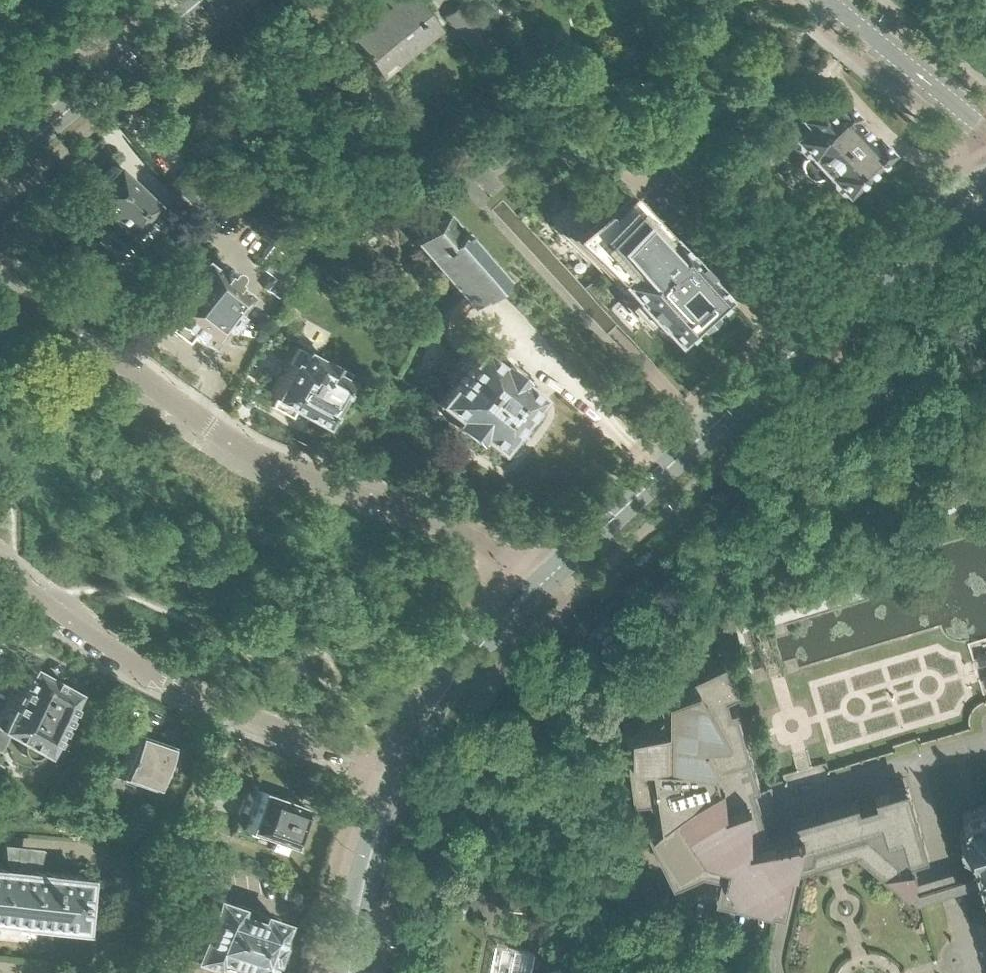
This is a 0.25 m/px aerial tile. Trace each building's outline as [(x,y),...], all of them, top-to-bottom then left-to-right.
[(435,28),(411,0),(380,0),(382,3),(343,36),(354,49),(353,50),(357,55),(358,54),(376,76),(435,28)] [(488,38),(459,4),(444,16),(473,51),(488,38)] [(883,151),(866,133),(862,136),(856,130),(860,127),(853,119),(849,123),(844,116),(848,113),(831,95),(829,97),(822,89),(790,116),(797,123),(783,136),(786,139),(787,145),(794,152),(799,153),(801,155),(798,158),(797,161),(797,163),(797,166),(798,169),(799,172),(804,176),(807,178),(809,178),(812,178),(814,178),(817,176),(818,175),(821,177),(821,183),(828,190),(833,190),(836,193),(843,187),(847,188),(855,180),(855,175),(864,167),(868,168),(877,160),(877,155),(883,151)] [(521,219),(540,205),(492,154),(473,171),(466,164),(457,172),(463,179),(443,198),(586,354),(622,321),(610,308),(624,297),(624,296),(609,279),(610,278),(604,272),(585,289),(521,219)] [(189,165),(171,183),(196,207),(213,189),(213,188),(211,189),(188,167),(190,166),(189,165)] [(153,203),(113,166),(86,194),(126,231),(129,228),(134,229),(138,225),(137,220),(153,203)] [(698,276),(674,249),(673,250),(658,234),(657,234),(626,200),(579,243),(604,272),(610,278),(609,279),(624,296),(624,297),(627,301),(624,304),(639,320),(643,317),(646,321),(647,320),(663,338),(712,293),(697,276),(698,276)] [(502,278),(460,229),(459,229),(445,213),(412,241),(461,297),(469,307),(502,278)] [(292,276),(281,268),(288,258),(270,244),(255,264),(273,278),(265,288),(276,297),(292,276)] [(328,265),(334,256),(324,250),(318,259),(328,265)] [(224,310),(240,289),(222,276),(228,268),(216,259),(210,266),(192,253),(176,273),(172,274),(171,273),(166,280),(167,281),(167,285),(151,306),(169,319),(163,327),(176,336),(181,329),(199,342),(215,322),(219,321),(220,322),(225,315),(224,314),(224,310)] [(518,370),(499,356),(494,361),(493,361),(492,362),(472,347),(472,346),(467,342),(463,339),(460,334),(459,329),(459,324),(460,319),(462,314),(466,310),(469,307),(461,297),(455,301),(451,306),(448,312),(446,319),(445,325),(446,332),(447,339),(450,345),(455,350),(460,355),(463,357),(430,401),(434,404),(435,407),(445,414),(448,415),(450,416),(446,421),(468,437),(472,433),(492,448),(514,419),(515,420),(521,419),(529,408),(529,402),(533,394),(513,379),(514,377),(513,376),(518,370)] [(319,423),(343,378),(327,370),(330,365),(293,345),(285,361),(288,362),(270,395),(319,423)] [(577,662),(570,655),(561,666),(569,672),(577,662)] [(666,708),(656,717),(641,719),(632,720),(625,720),(632,768),(633,776),(635,795),(651,793),(658,808),(659,810),(645,817),(675,879),(705,865),(723,870),(718,893),(766,903),(780,906),(786,907),(796,863),(857,845),(857,846),(908,887),(917,897),(924,895),(964,884),(981,879),(985,897),(985,808),(979,810),(972,812),(962,815),(965,827),(964,827),(959,835),(962,844),(968,848),(971,847),(978,871),(961,876),(920,889),(912,882),(918,875),(914,859),(909,854),(927,850),(907,783),(876,792),(877,798),(859,803),(858,797),(800,815),(802,821),(769,831),(769,830),(767,823),(757,790),(755,782),(760,778),(749,746),(748,740),(735,701),(730,704),(725,688),(737,683),(725,656),(657,690),(666,708)] [(69,689),(43,674),(26,665),(25,665),(21,663),(15,665),(9,677),(10,683),(14,685),(0,711),(0,749),(2,750),(4,761),(15,767),(20,759),(21,760),(26,762),(31,762),(35,760),(39,757),(42,753),(48,743),(59,722),(53,719),(69,689)] [(146,733),(148,726),(139,723),(137,729),(146,733)] [(164,784),(176,747),(167,745),(168,743),(132,731),(131,734),(126,732),(122,744),(127,746),(116,776),(152,788),(155,781),(164,784)] [(289,846),(304,805),(258,789),(258,790),(249,787),(241,811),(249,814),(244,830),(272,840),(269,849),(284,854),(287,845),(289,846)] [(81,876),(0,867),(0,921),(75,929),(81,876)] [(298,903),(301,893),(284,887),(281,897),(298,903)] [(277,920),(254,912),(255,910),(234,903),(233,905),(209,897),(208,900),(203,899),(194,927),(187,925),(180,948),(187,950),(184,956),(210,965),(212,958),(238,966),(235,972),(259,972),(265,958),(267,959),(273,944),(270,943),(277,920)] [(491,972),(528,972),(532,950),(496,943),(491,972)]
